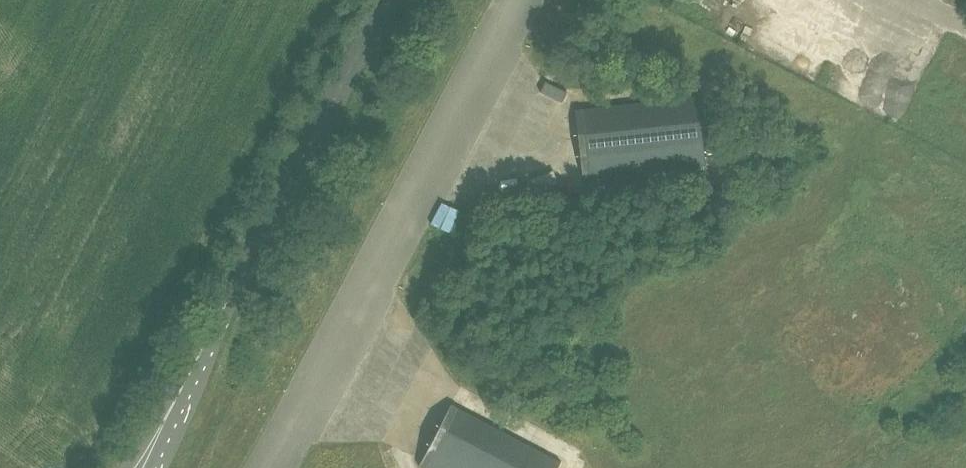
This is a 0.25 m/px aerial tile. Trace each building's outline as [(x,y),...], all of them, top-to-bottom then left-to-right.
[(583,179),(589,178),(706,165),(704,145),(717,144),(714,114),(700,116),(698,95),(575,109),(583,179)] [(423,467),(557,467),(561,461),(451,404),(419,466),(423,467)]
